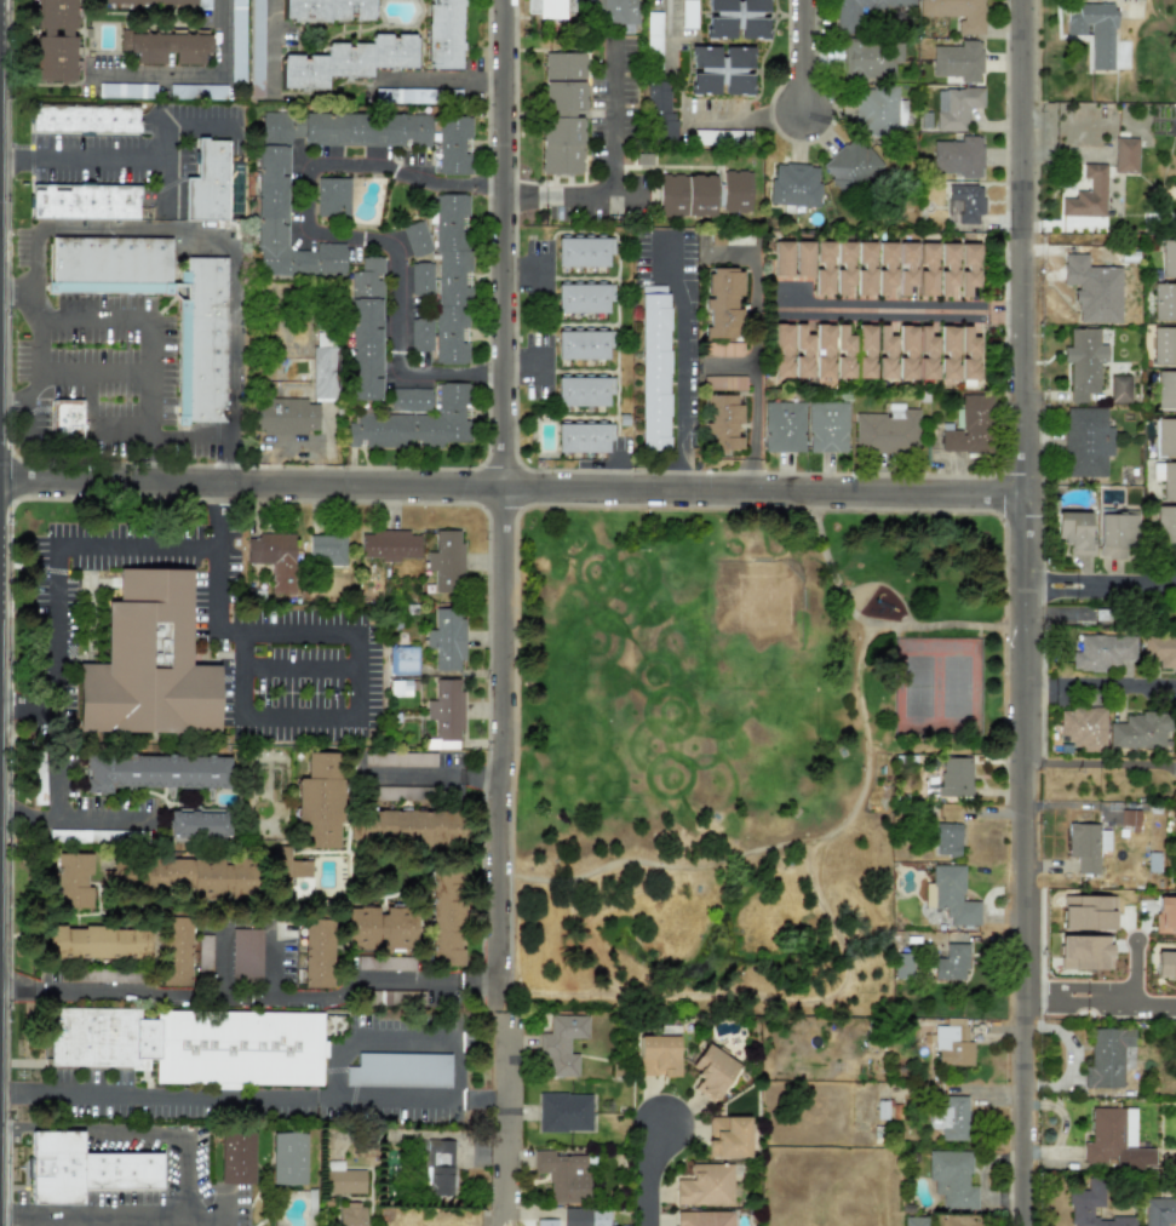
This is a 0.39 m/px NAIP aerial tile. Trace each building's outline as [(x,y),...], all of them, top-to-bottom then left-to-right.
[(74,17),(90,17),(90,0),(37,0),(37,37),(35,37),(35,81),(74,81),(74,17)] [(93,4),(196,5),(196,9),(209,9),(209,0),(93,0),(93,4)] [(230,81),(229,0),(244,0),(245,81),(230,81)] [(263,97),(263,0),(249,0),(249,97),(263,97)] [(373,0),(284,0),(284,21),(352,22),(352,21),(373,21),(373,0)] [(461,42),(459,42),(461,0),(428,0),(426,68),(460,69),(461,42)] [(573,18),(574,0),(537,0),(536,17),(573,18)] [(588,18),(598,18),(598,23),(636,24),(636,0),(588,0),(588,18)] [(739,2),(734,2),(734,0),(706,0),(706,14),(705,14),(705,39),(733,39),(733,27),(739,27),(739,38),(767,38),(767,15),(767,0),(739,0),(739,2)] [(858,30),(858,8),(915,9),(915,0),(836,0),(835,30),(858,30)] [(957,34),(981,34),(982,0),(925,0),(918,0),(918,16),(957,17),(957,34)] [(1065,35),(1084,35),(1084,24),(1090,25),(1089,71),(1112,71),(1113,5),(1077,5),(1077,14),(1066,14),(1065,35)] [(133,63),(162,63),(162,53),(172,53),(172,63),(201,64),(201,53),(208,53),(208,34),(193,34),(193,31),(190,31),(190,35),(184,35),(184,33),(182,33),(182,34),(154,34),(154,31),(151,31),(151,34),(145,34),(145,31),(143,31),(143,34),(130,33),(130,29),(120,29),(119,51),(133,52),(133,63)] [(282,89),(327,89),(328,77),(371,77),(371,68),(414,68),(415,35),(371,34),(371,44),(327,44),(326,56),(282,55),(282,89)] [(932,45),(931,76),(959,77),(959,82),(979,83),(981,41),(960,40),(959,46),(932,45)] [(893,77),(893,63),(901,63),(901,43),(846,43),(846,77),(893,77)] [(719,47),(690,47),(690,70),(690,95),(719,95),(719,47)] [(751,96),(752,48),(724,47),(723,96),(751,96)] [(671,142),(672,81),(647,81),(646,141),(671,142)] [(98,97),(154,98),(154,84),(98,83),(98,97)] [(226,86),(169,84),(169,99),(226,100),(226,86)] [(896,134),(896,87),(854,87),(855,134),(896,134)] [(982,89),(935,88),(935,131),(966,131),(966,107),(982,108),(982,89)] [(30,134),(138,133),(138,106),(30,107),(30,134)] [(344,276),(345,244),(314,244),(314,251),(288,250),(290,112),(259,112),(256,275),(344,276)] [(430,147),(430,114),(302,113),(302,146),(430,147)] [(468,116),(438,116),(438,159),(432,159),(432,175),(468,175),(468,116)] [(723,144),(723,141),(749,143),(749,132),(711,130),(710,144),(723,144)] [(932,142),(932,173),(959,173),(959,179),(982,178),(981,135),(960,136),(960,141),(932,142)] [(1137,174),(1137,139),(1114,138),(1113,173),(1137,174)] [(227,140),(196,140),(195,178),(184,178),(184,220),(226,221),(227,140)] [(879,149),(861,151),(860,144),(825,148),(829,189),(883,183),(879,149)] [(818,207),(819,166),(772,164),(770,205),(818,207)] [(1104,217),(1105,165),(1081,164),(1081,179),(1089,179),(1089,192),(1074,192),(1074,198),(1060,198),(1059,216),(1104,217)] [(751,171),(723,170),(722,212),(750,212),(751,171)] [(658,216),(714,216),(714,176),(658,175),(658,216)] [(350,178),(316,178),(316,217),(349,217),(350,178)] [(139,221),(139,185),(31,184),(31,219),(139,221)] [(981,224),(981,186),(947,185),(947,199),(958,200),(957,224),(981,224)] [(435,364),(466,364),(467,276),(468,276),(469,195),(435,194),(435,263),(410,263),(410,296),(432,296),(433,276),(436,276),(435,364)] [(409,257),(431,253),(424,221),(402,225),(409,257)] [(226,258),(185,257),(185,272),(177,272),(177,283),(170,283),(170,238),(50,237),(50,292),(178,294),(177,423),(224,423),(226,258)] [(556,238),(556,267),(608,266),(607,237),(556,238)] [(1175,277),(1175,240),(1161,240),(1162,278),(1175,277)] [(773,277),(791,277),(790,241),(772,242),(773,277)] [(814,295),(831,295),(832,241),(815,241),(814,267),(814,295)] [(811,242),(793,242),(793,277),(811,277),(811,242)] [(852,285),(853,242),(836,242),(835,262),(836,263),(836,295),(844,295),(844,285),(852,285)] [(872,296),(874,242),(856,242),(855,263),(857,263),(856,296),(872,296)] [(878,296),(886,296),(886,286),(894,286),(894,242),(877,242),(877,263),(878,263),(878,296)] [(915,286),(915,243),(897,243),(897,296),(907,296),(907,286),(915,286)] [(935,296),(937,243),(919,243),(918,268),(918,296),(935,296)] [(939,297),(948,297),(948,287),(957,287),(957,243),(939,243),(939,268),(939,297)] [(959,297),(969,297),(969,287),(977,287),(978,243),(960,243),(960,268),(959,297)] [(350,400),(382,400),(382,282),(374,282),(374,273),(383,273),(383,257),(360,257),(360,272),(350,272),(350,400)] [(706,337),(739,337),(739,294),(741,294),(741,268),(708,268),(708,298),(706,298),(706,337)] [(1152,284),(1153,322),(1175,321),(1175,283),(1152,284)] [(607,285),(556,284),(556,312),(607,313),(607,285)] [(639,448),(667,449),(669,286),(641,286),(639,448)] [(432,352),(433,319),(410,318),(410,352),(432,352)] [(790,324),(774,324),(775,356),(773,356),(773,377),(791,377),(790,324)] [(793,377),(811,378),(812,334),(804,334),(804,324),(795,324),(795,356),(794,356),(793,377)] [(833,324),(815,324),(814,377),(832,378),(833,324)] [(835,378),(852,378),(853,335),(845,334),(846,325),(836,324),(835,354),(835,378)] [(856,378),(873,378),(874,325),(858,324),(858,357),(856,357),(856,378)] [(877,378),(894,379),(895,335),(887,335),(887,325),(878,325),(877,355),(877,378)] [(916,325),(898,325),(898,355),(897,355),(897,379),(915,379),(916,325)] [(936,335),(928,335),(929,326),(919,325),(918,355),(919,355),(918,379),(935,380),(936,335)] [(939,354),(939,380),(956,380),(957,326),(939,326),(939,354)] [(959,378),(978,379),(979,337),(970,337),(970,326),(960,326),(959,378)] [(1153,327),(1152,365),(1175,365),(1175,328),(1153,327)] [(556,359),(606,360),(607,332),(557,330),(556,359)] [(700,357),(743,357),(742,342),(700,343),(700,357)] [(311,398),(251,397),(250,429),(261,429),(261,434),(306,435),(306,430),(317,430),(317,402),(334,402),(335,347),(312,347),(311,398)] [(1175,410),(1175,371),(1156,371),(1157,410),(1175,410)] [(745,375),(703,376),(704,391),(745,390),(745,375)] [(1131,402),(1130,375),(1109,376),(1110,403),(1131,402)] [(556,407),(607,405),(606,376),(555,378),(556,407)] [(346,448),(441,448),(441,442),(465,442),(465,410),(466,410),(467,383),(437,383),(437,416),(346,416),(346,448)] [(430,411),(430,389),(390,388),(389,410),(430,411)] [(940,452),(987,452),(987,394),(960,394),(960,408),(954,408),(954,430),(940,430),(940,452)] [(706,395),(706,434),(711,434),(710,453),(724,453),(724,449),(741,449),(741,435),(736,435),(736,424),(739,424),(739,395),(706,395)] [(81,399),(50,400),(51,439),(82,438),(81,399)] [(764,452),(803,452),(803,401),(763,402),(764,452)] [(808,453),(847,452),(846,401),(807,402),(808,453)] [(918,452),(918,409),(902,409),(902,403),(886,403),(886,413),(854,414),(854,452),(918,452)] [(1106,408),(1065,407),(1064,476),(1106,477),(1106,455),(1113,455),(1113,426),(1106,426),(1106,408)] [(1175,456),(1175,418),(1155,418),(1154,456),(1175,456)] [(607,453),(607,431),(613,431),(613,424),(557,423),(556,452),(607,453)] [(1152,462),(1152,480),(1162,480),(1162,500),(1175,500),(1175,462),(1152,462)] [(1156,505),(1156,539),(1175,539),(1175,505),(1156,505)] [(1091,512),(1056,512),(1056,538),(1066,538),(1066,554),(1091,554),(1091,512)] [(1099,548),(1135,547),(1135,513),(1098,514),(1099,548)] [(361,531),(372,531),(372,527),(409,527),(409,531),(419,531),(419,555),(398,555),(398,558),(382,558),(382,554),(361,554),(361,531)] [(426,549),(436,549),(436,528),(459,527),(459,539),(463,539),(464,589),(435,589),(435,568),(426,568),(426,549)] [(295,533),(257,533),(257,538),(247,538),(247,564),(270,564),(270,595),(295,595),(295,533)] [(308,565),(345,565),(346,536),(309,535),(308,565)] [(77,731),(217,733),(218,665),(189,665),(191,569),(118,569),(118,602),(106,602),(105,664),(77,663),(77,731)] [(435,605),(458,605),(459,617),(464,617),(464,657),(459,657),(459,668),(435,668),(435,646),(426,647),(426,626),(435,626),(435,605)] [(1072,671),(1102,671),(1102,665),(1116,665),(1116,662),(1134,662),(1135,635),(1079,634),(1079,652),(1072,652),(1072,671)] [(1142,660),(1158,660),(1158,670),(1175,671),(1175,637),(1143,636),(1142,660)] [(388,675),(417,675),(418,647),(389,646),(388,675)] [(436,676),(459,676),(459,688),(463,688),(463,727),(459,727),(459,738),(438,738),(438,735),(435,735),(435,717),(426,717),(426,698),(436,698),(436,676)] [(390,680),(390,695),(410,695),(410,680),(390,680)] [(1105,751),(1106,708),(1060,708),(1059,744),(1079,745),(1079,750),(1105,751)] [(1109,749),(1163,749),(1163,730),(1170,730),(1170,714),(1124,713),(1124,723),(1109,723),(1109,749)] [(435,766),(435,753),(359,751),(359,765),(435,766)] [(339,848),(341,752),(306,752),(306,778),(297,778),(296,820),(306,821),(305,847),(339,848)] [(84,755),(84,793),(110,793),(110,788),(229,788),(229,755),(84,755)] [(970,797),(971,758),(940,757),(939,795),(970,797)] [(32,804),(45,805),(45,783),(32,783),(32,804)] [(1119,826),(1139,826),(1139,810),(1119,809),(1119,826)] [(461,843),(461,811),(350,810),(349,842),(461,843)] [(167,840),(228,839),(228,811),(167,812),(167,840)] [(959,855),(960,823),(936,822),(935,855),(959,855)] [(1109,851),(1109,829),(1098,829),(1098,823),(1068,823),(1067,857),(1077,857),(1077,874),(1098,874),(1098,851),(1109,851)] [(91,853),(54,853),(55,908),(90,908),(90,888),(86,888),(86,875),(91,875),(91,853)] [(191,898),(254,896),(254,858),(231,859),(231,858),(143,860),(144,886),(190,885),(191,898)] [(311,877),(311,860),(278,859),(278,877),(311,877)] [(962,865),(931,865),(931,883),(925,883),(925,909),(947,909),(947,925),(979,925),(979,901),(962,901),(962,865)] [(462,966),(462,871),(430,871),(431,966),(462,966)] [(1114,931),(1114,896),(1062,895),(1062,930),(1114,931)] [(345,948),(375,949),(375,947),(414,948),(415,916),(400,915),(401,907),(380,907),(347,906),(345,948)] [(190,918),(162,917),(161,985),(189,986),(190,918)] [(302,987),(331,988),(333,919),(303,918),(302,987)] [(261,929),(228,929),(228,922),(206,922),(206,934),(197,933),(196,975),(212,975),(212,931),(231,931),(231,980),(261,981),(261,929)] [(147,928),(47,927),(47,958),(147,959),(147,928)] [(967,944),(945,943),(944,958),(933,958),(932,979),(966,980),(967,944)] [(1171,977),(1170,984),(1175,984),(1175,951),(1155,951),(1155,977),(1171,977)] [(414,971),(414,957),(356,956),(356,969),(414,971)] [(320,1082),(321,1013),(155,1009),(155,1019),(138,1019),(138,1008),(48,1008),(48,1066),(137,1066),(138,1059),(154,1059),(154,1082),(320,1082)] [(577,1077),(577,1053),(569,1053),(569,1038),(587,1039),(588,1015),(550,1015),(549,1033),(539,1033),(539,1057),(548,1057),(548,1077),(577,1077)] [(972,1066),(972,1041),(966,1041),(966,1026),(935,1025),(934,1065),(972,1066)] [(1133,1028),(1090,1029),(1090,1066),(1084,1066),(1084,1088),(1122,1088),(1122,1070),(1133,1070),(1133,1028)] [(678,1076),(677,1035),(639,1035),(639,1076),(678,1076)] [(693,1089),(715,1102),(738,1063),(704,1043),(690,1067),(702,1075),(693,1089)] [(449,1087),(449,1054),(357,1052),(357,1066),(345,1066),(345,1086),(449,1087)] [(590,1132),(591,1094),(538,1093),(538,1131),(590,1132)] [(967,1096),(933,1095),(933,1128),(940,1128),(939,1140),(966,1141),(967,1096)] [(1135,1108),(1090,1108),(1090,1142),(1082,1142),(1082,1163),(1110,1163),(1110,1169),(1142,1169),(1142,1165),(1153,1165),(1153,1148),(1135,1148),(1135,1108)] [(749,1117),(707,1116),(706,1157),(748,1158),(749,1117)] [(160,1182),(160,1150),(80,1148),(81,1127),(29,1125),(29,1198),(80,1198),(80,1182),(160,1182)] [(252,1184),(253,1133),(220,1132),(219,1183),(252,1184)] [(271,1185),(305,1185),(305,1132),(271,1132),(271,1185)] [(454,1140),(425,1139),(423,1195),(453,1196),(454,1140)] [(534,1174),(549,1173),(550,1203),(589,1202),(587,1154),(553,1156),(553,1150),(533,1150),(534,1174)] [(970,1152),(927,1151),(927,1180),(934,1180),(934,1194),(940,1194),(940,1209),(977,1209),(977,1186),(970,1186),(970,1152)] [(364,1169),(342,1169),(342,1161),(326,1161),(326,1194),(364,1194),(364,1169)] [(732,1204),(731,1164),(690,1165),(690,1179),(675,1180),(676,1205),(732,1204)] [(1069,1225),(1134,1225),(1133,1217),(1092,1217),(1092,1207),(1103,1207),(1102,1177),(1086,1177),(1087,1191),(1069,1191),(1069,1225)] [(1143,1199),(1144,1225),(1166,1225),(1165,1224),(1175,1224),(1175,1198),(1143,1199)] [(607,1209),(564,1208),(563,1225),(606,1225),(607,1209)] [(675,1212),(675,1225),(731,1225),(731,1211),(675,1212)]
